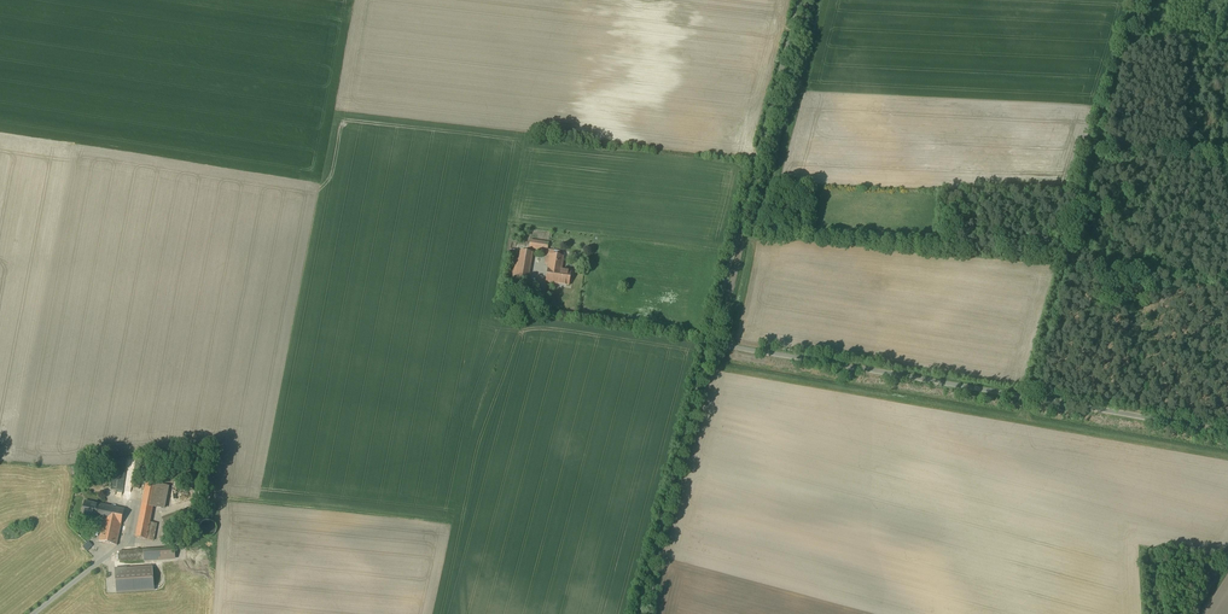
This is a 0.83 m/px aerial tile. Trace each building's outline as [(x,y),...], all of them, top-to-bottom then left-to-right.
[(549,243),(531,240),(529,248),(547,251),(549,243)] [(533,253),(515,250),(510,276),(528,279),(533,253)] [(563,258),(551,256),(548,269),(561,271),(563,258)] [(548,269),(546,282),(569,286),(571,272),(561,271),(548,269)] [(141,482),(134,481),(132,488),(139,489),(141,482)] [(164,487),(147,484),(143,505),(153,507),(156,492),(163,493),(164,487)] [(163,493),(156,492),(153,507),(165,508),(169,488),(164,487),(163,493)] [(106,506),(86,502),(82,517),(103,521),(106,506)] [(124,510),(106,506),(103,521),(99,542),(117,546),(124,510)] [(151,513),(142,511),(136,538),(153,541),(157,524),(150,522),(151,513)] [(186,512),(163,520),(165,527),(189,519),(186,512)] [(204,521),(203,521),(202,522),(201,523),(200,524),(200,526),(199,527),(199,528),(199,529),(199,530),(200,532),(201,533),(202,535),(203,536),(204,537),(205,537),(207,537),(208,537),(211,537),(212,536),(213,536),(214,535),(215,534),(216,533),(216,531),(217,530),(217,528),(217,527),(216,526),(216,525),(215,524),(214,523),(213,522),(212,521),(211,520),(209,520),(208,520),(206,520),(205,520),(204,521)] [(174,548),(119,552),(120,561),(144,560),(144,558),(175,556),(174,548)] [(152,568),(127,569),(127,568),(115,569),(117,593),(154,591),(152,568)]
